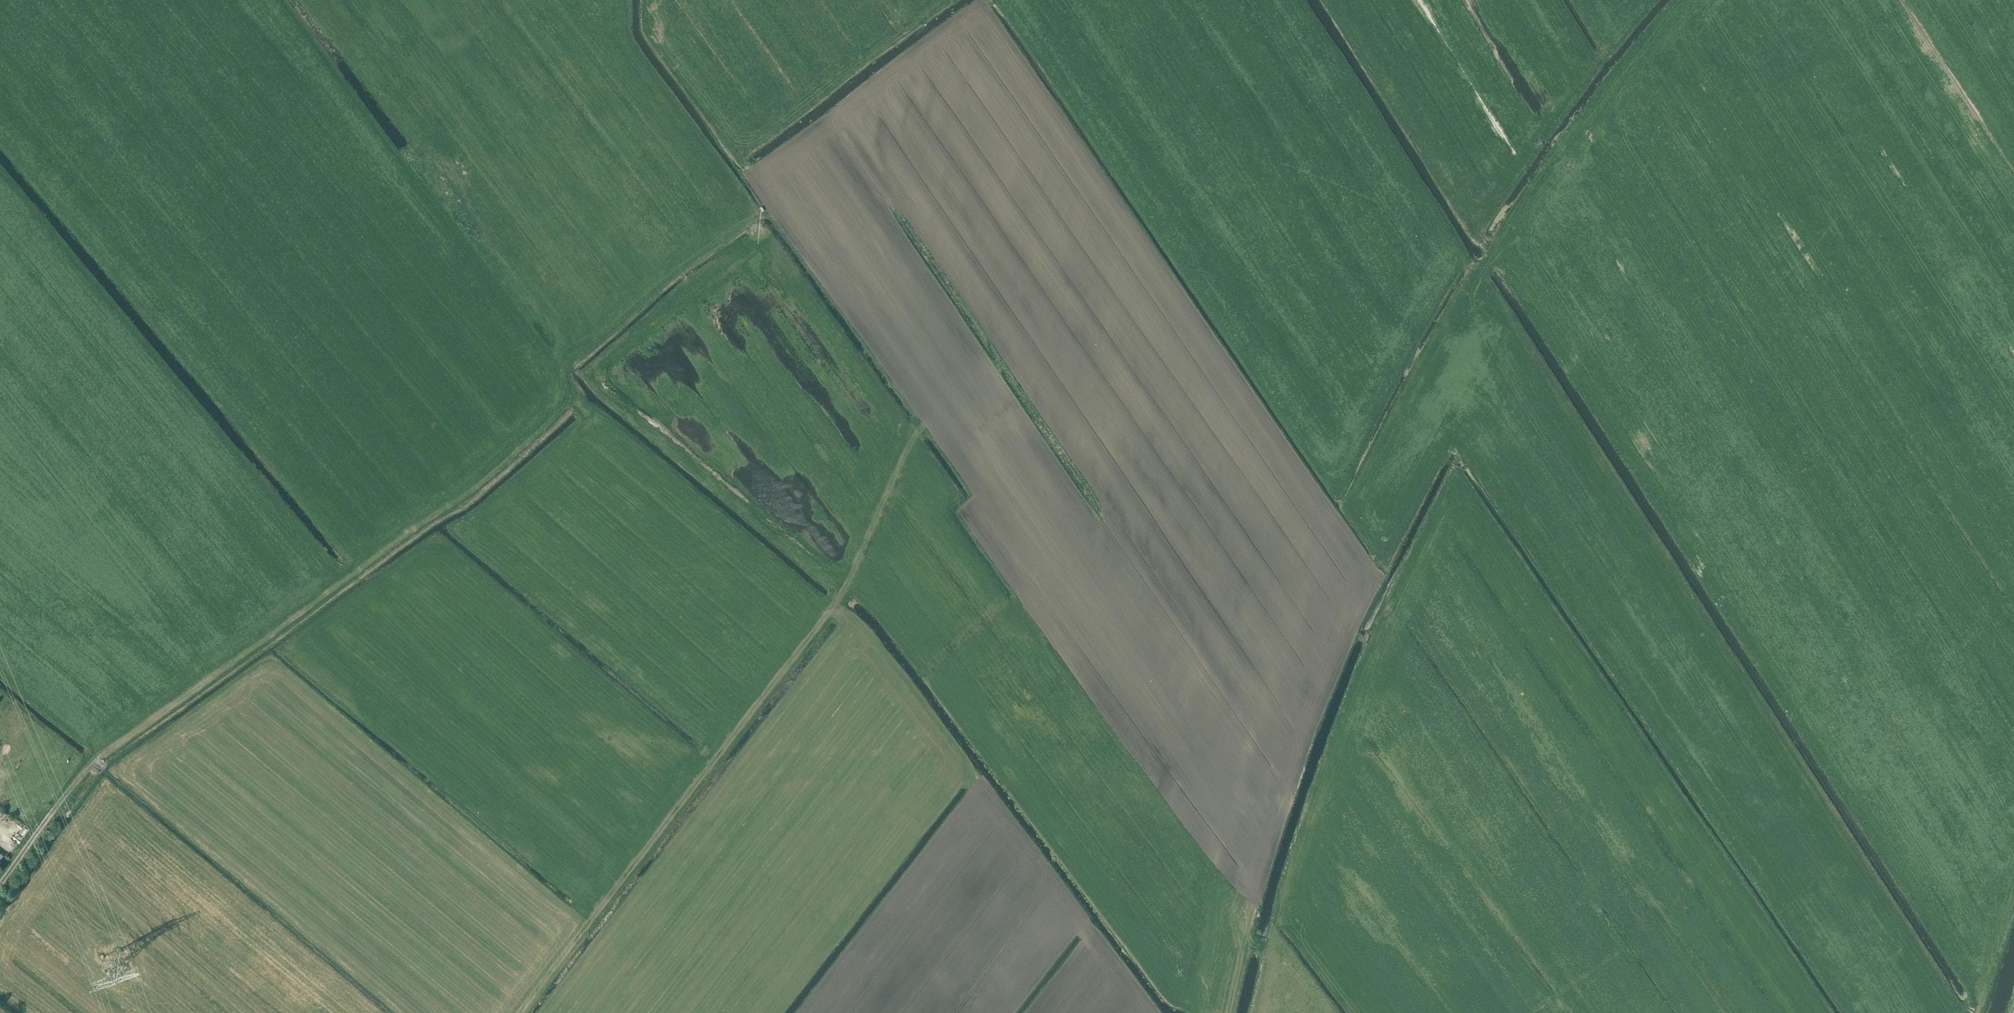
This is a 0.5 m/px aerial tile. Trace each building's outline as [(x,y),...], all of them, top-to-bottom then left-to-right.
[(3,862),(8,856),(0,850),(0,859),(3,862)]
